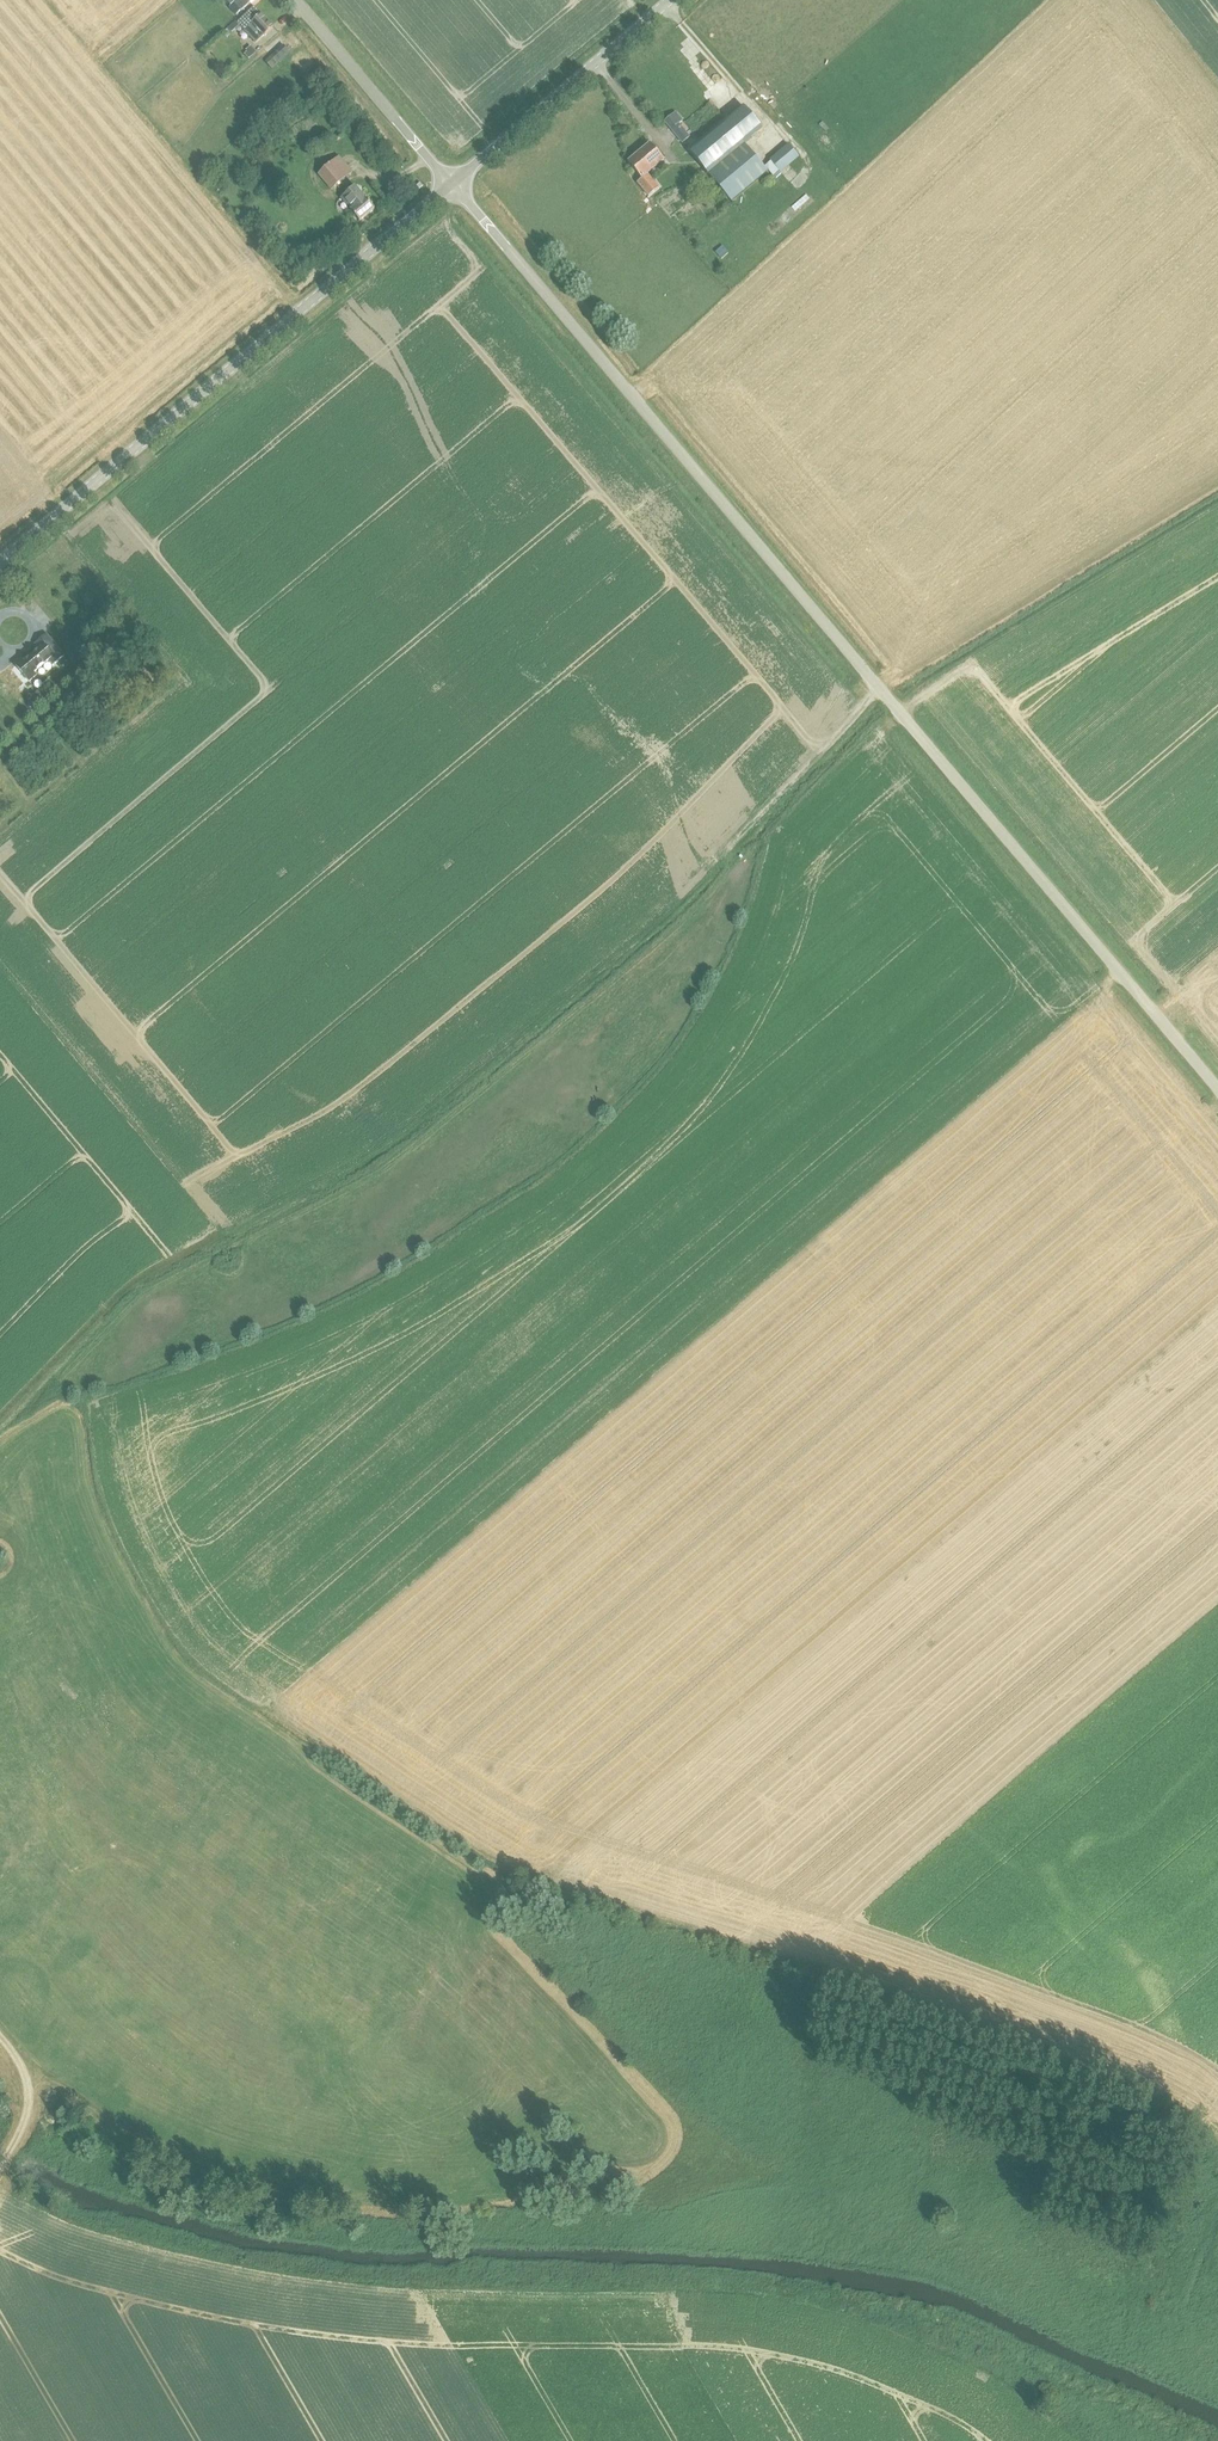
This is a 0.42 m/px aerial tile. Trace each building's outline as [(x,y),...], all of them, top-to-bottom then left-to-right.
[(238,16),(255,0),(224,0),(238,16)] [(254,7),(238,23),(235,21),(228,28),(232,32),(239,25),(244,30),(243,31),(256,44),(265,35),(274,27),(254,7)] [(265,52),(280,39),(274,32),(259,45),(265,52)] [(250,46),(245,50),(247,52),(244,54),(248,60),(256,53),(250,46)] [(272,71),(291,53),(283,46),(265,63),(272,71)] [(732,203),(767,173),(744,145),(763,129),(744,106),(689,152),(721,190),(732,203)] [(667,124),(683,143),(690,137),(679,124),(681,123),(676,116),(667,124)] [(651,144),(628,162),(642,179),(639,182),(650,195),(660,187),(648,174),(665,160),(651,144)] [(771,159),(772,161),(766,166),(777,178),(801,157),(790,144),(771,159)] [(353,173),(339,158),(319,176),(332,191),(353,173)] [(355,186),(343,196),(353,208),(351,210),(360,221),(375,209),(366,198),(365,198),(355,186)] [(729,254),(723,247),(716,253),(722,260),(729,254)] [(54,665),(66,656),(47,634),(37,642),(41,647),(25,660),(23,659),(16,665),(30,682),(38,675),(35,672),(50,660),(54,665)] [(35,695),(47,709),(54,702),(42,689),(35,695)]
